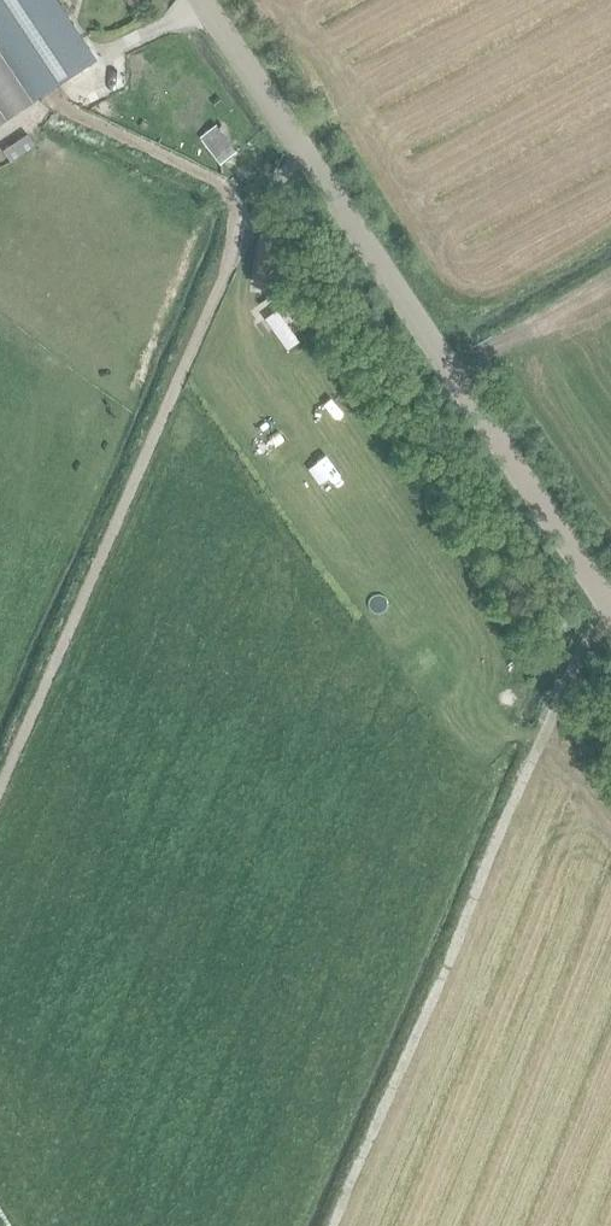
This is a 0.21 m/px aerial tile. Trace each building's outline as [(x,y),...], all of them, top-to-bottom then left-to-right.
[(95,60),(55,0),(0,0),(0,124),(95,60)] [(216,164),(231,153),(212,127),(197,138),(216,164)] [(259,237),(254,288),(278,290),(284,239),(259,237)]
